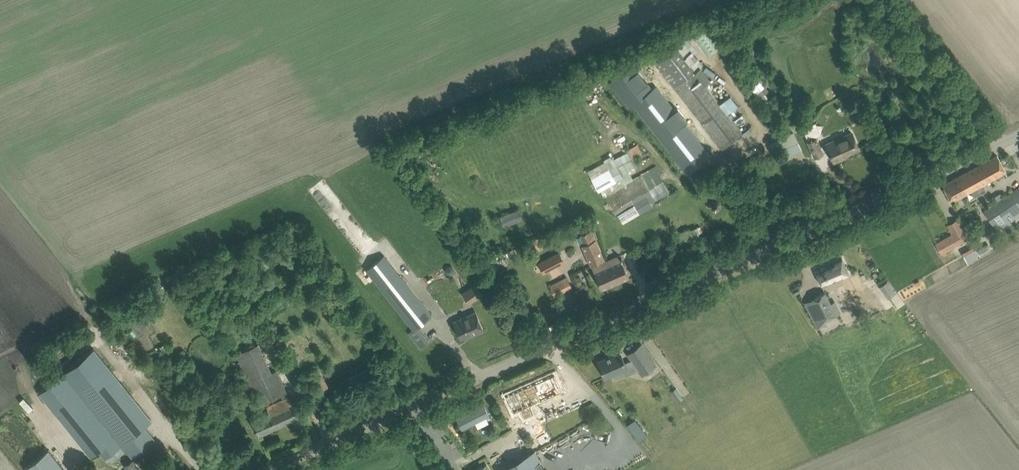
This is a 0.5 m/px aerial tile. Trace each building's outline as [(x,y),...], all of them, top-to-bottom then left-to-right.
[(720,45),(703,21),(690,31),(707,55),(720,45)] [(649,52),(716,139),(722,148),(742,133),(705,84),(711,80),(700,67),(703,64),(687,44),(677,31),(649,52)] [(634,104),(680,162),(686,170),(709,153),(637,61),(611,82),(630,107),(634,104)] [(815,121),(802,127),(807,139),(820,133),(815,121)] [(774,158),(800,150),(795,132),(769,140),(774,158)] [(829,149),(830,152),(834,161),(842,158),(841,156),(859,148),(852,132),(826,143),(820,146),(816,138),(808,142),(815,156),(823,153),(823,152),(829,149)] [(980,164),(989,181),(1006,171),(997,155),(980,164)] [(980,164),(943,184),(951,201),(972,190),(975,196),(986,190),(983,184),(989,181),(980,164)] [(593,177),(600,190),(604,196),(605,196),(616,215),(634,204),(638,211),(670,193),(658,168),(649,173),(647,171),(626,182),(617,165),(593,177)] [(989,206),(1002,225),(1018,214),(1018,186),(989,206)] [(500,216),(504,226),(523,219),(519,209),(500,216)] [(952,233),(935,242),(941,254),(968,239),(962,228),(959,230),(954,221),(947,225),(952,233)] [(676,233),(680,242),(693,236),(689,227),(676,233)] [(591,265),(597,262),(605,259),(595,238),(591,229),(580,234),(584,244),(582,244),(591,265)] [(533,239),(536,249),(553,245),(550,235),(533,239)] [(962,255),(968,264),(979,258),(974,249),(962,255)] [(557,253),(539,262),(544,271),(558,264),(564,261),(559,252),(557,253)] [(364,270),(407,322),(413,329),(408,332),(420,347),(429,340),(417,326),(431,314),(382,255),(364,270)] [(605,259),(597,262),(598,264),(592,267),(597,279),(601,288),(629,276),(620,255),(603,262),(603,260),(605,260),(605,259)] [(814,269),(822,286),(849,274),(843,259),(826,267),(825,265),(814,269)] [(446,267),(445,270),(447,273),(450,274),(453,272),(454,269),(452,266),(449,265),(446,267)] [(484,293),(472,276),(462,283),(466,289),(462,292),(470,303),(484,293)] [(572,287),(566,276),(550,285),(555,295),(572,287)] [(879,286),(887,298),(896,292),(888,280),(879,286)] [(804,302),(818,328),(826,324),(824,320),(837,313),(826,291),(804,302)] [(274,298),(267,303),(271,309),(278,304),(274,298)] [(475,311),(453,321),(461,337),(470,333),(471,335),(483,329),(475,311)] [(277,369),(272,371),(259,342),(236,352),(259,403),(287,391),(277,369)] [(606,357),(598,361),(605,377),(612,374),(614,378),(624,374),(622,369),(635,364),(642,374),(656,364),(642,344),(628,354),(631,359),(625,362),(620,352),(607,358),(606,357)] [(94,347),(40,391),(91,455),(99,449),(105,456),(134,433),(143,426),(152,419),(94,347)] [(108,350),(117,361),(121,357),(112,347),(108,350)] [(554,374),(505,396),(513,413),(518,411),(521,419),(565,400),(554,374)] [(314,379),(322,390),(327,386),(319,375),(314,379)] [(676,387),(670,391),(674,396),(679,392),(676,387)] [(289,395),(266,405),(269,413),(252,420),(259,435),(298,418),(298,417),(305,413),(301,404),(300,400),(292,403),(289,395)] [(628,421),(636,435),(641,432),(633,419),(628,421)] [(155,440),(143,426),(134,433),(139,440),(126,450),(132,458),(155,440)] [(48,449),(25,468),(27,469),(65,469),(48,449)] [(500,469),(545,469),(535,451),(500,469)] [(139,468),(138,468),(133,460),(125,465),(128,469),(140,469),(139,468)]
